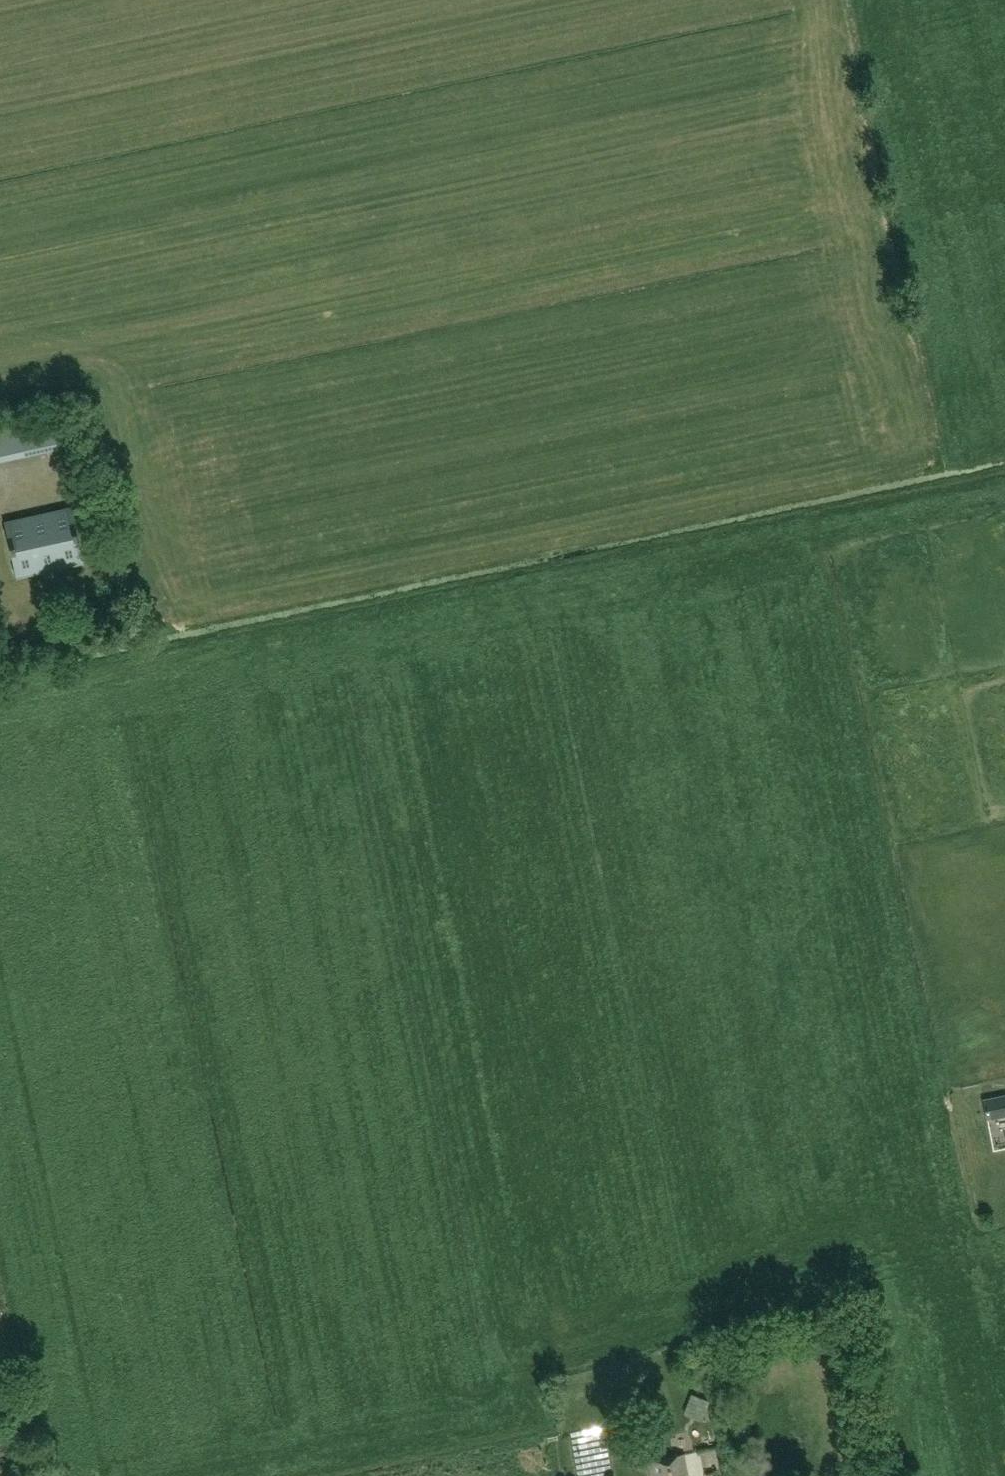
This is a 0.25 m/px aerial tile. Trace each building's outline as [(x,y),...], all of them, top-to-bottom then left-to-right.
[(59,451),(52,420),(0,431),(0,464),(59,451)] [(74,514),(5,530),(14,570),(83,555),(74,514)] [(984,1102),(982,1102),(986,1120),(1004,1116),(1004,1097),(984,1102)] [(652,1475),(688,1475),(683,1455),(649,1462),(652,1475)]
